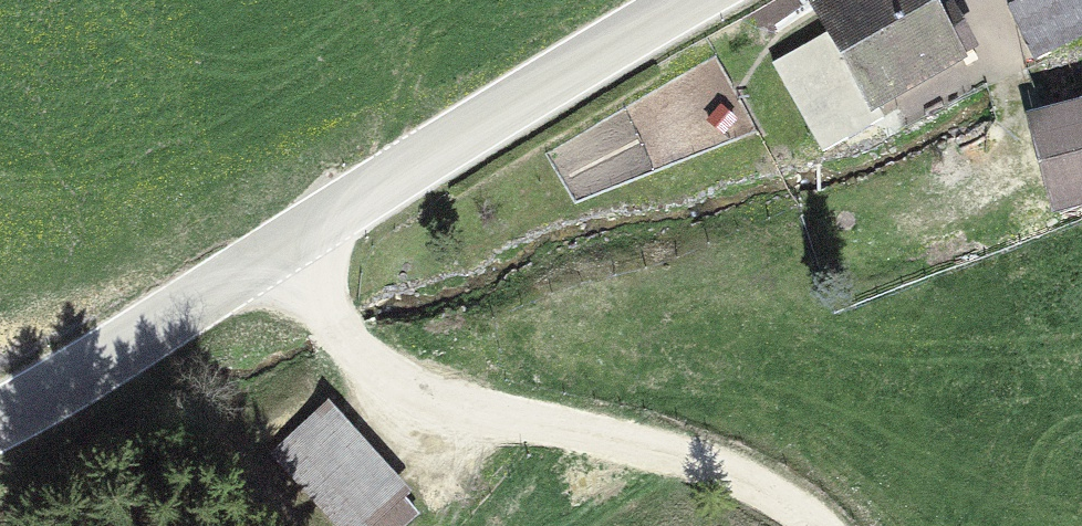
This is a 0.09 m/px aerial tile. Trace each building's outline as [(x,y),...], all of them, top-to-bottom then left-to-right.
[(970,51),(949,16),(937,22),(926,0),(853,0),(821,18),(830,33),(773,65),(822,152),(877,125),(873,106),(970,51)] [(1037,58),(1081,38),(1081,0),(1031,0),(1011,9),(1037,58)] [(1059,206),(1081,200),(1081,110),(1039,120),(1059,206)] [(327,417),(281,458),(344,525),(367,525),(403,495),(327,417)]
